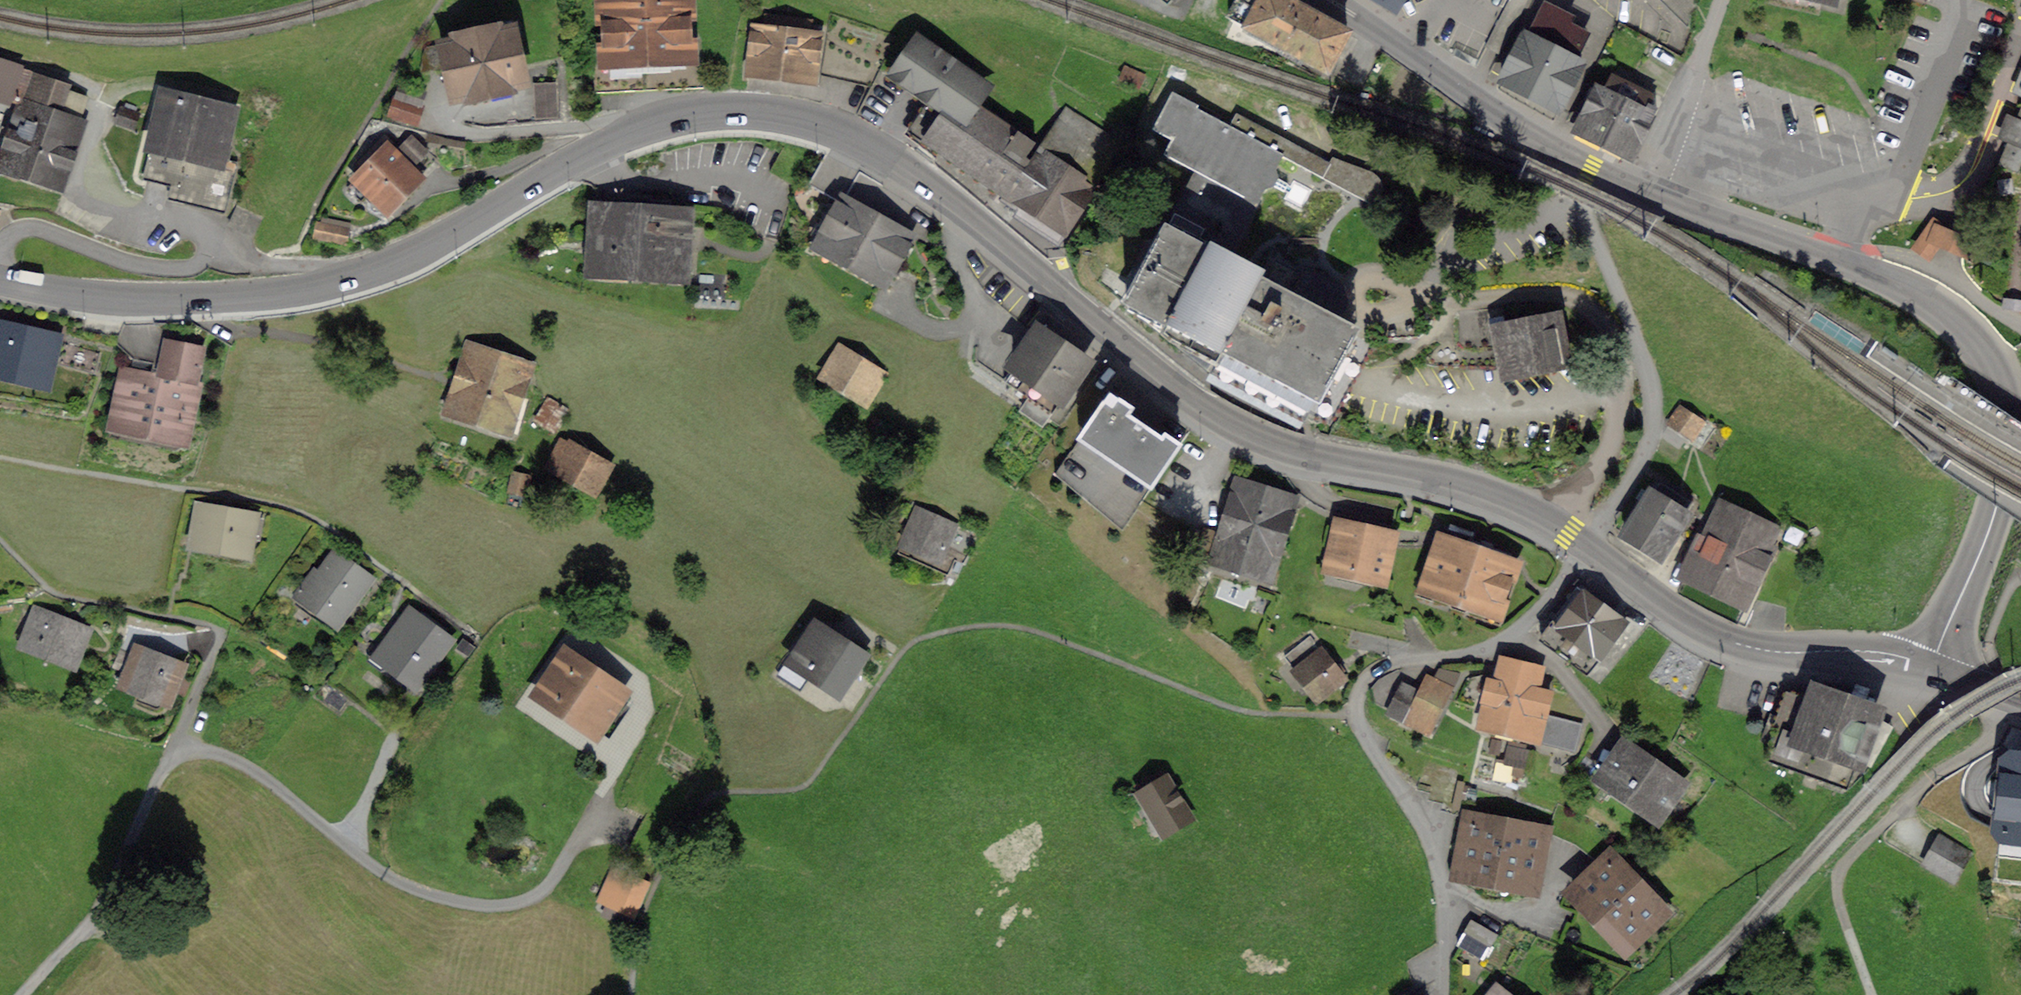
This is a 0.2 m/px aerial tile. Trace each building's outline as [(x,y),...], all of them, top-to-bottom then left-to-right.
[(688,54),(686,1),(663,2),(662,0),(632,0),(632,4),(606,5),(608,58),(688,54)] [(1328,67),(1348,30),(1292,0),(1236,0),(1229,14),(1328,67)] [(1693,16),(1694,0),(1677,0),(1693,16)] [(1582,62),(1579,61),(1582,56),(1575,52),(1585,33),(1566,23),(1570,15),(1549,5),(1533,37),(1524,33),(1503,75),(1560,104),(1582,62)] [(754,26),(749,70),(815,78),(820,34),(809,33),(811,19),(767,13),(766,27),(754,26)] [(424,52),(422,70),(448,65),(455,97),(467,95),(468,97),(512,88),(512,85),(524,82),(512,27),(500,30),(500,27),(455,37),(455,39),(427,45),(424,52)] [(1011,198),(1020,205),(1015,212),(1058,240),(1114,154),(1070,125),(1052,153),(1043,148),(1035,161),(1027,156),(1036,141),(1019,129),(1016,134),(973,105),(985,87),(918,41),(897,72),(952,111),(933,139),(987,176),(984,180),(1011,198)] [(77,143),(74,142),(81,120),(58,112),(67,86),(23,70),(14,98),(20,101),(0,160),(0,163),(64,184),(77,143)] [(1595,86),(1575,125),(1634,154),(1657,106),(1649,101),(1653,93),(1612,74),(1604,91),(1595,86)] [(533,81),(535,116),(558,115),(557,80),(533,81)] [(1274,183),(1287,190),(1284,195),(1304,206),(1314,186),(1294,176),(1291,182),(1278,175),(1276,166),(1282,153),(1324,175),(1332,161),(1237,111),(1229,125),(1194,107),(1196,104),(1174,93),(1156,126),(1176,136),(1168,151),(1198,167),(1174,212),(1175,213),(1135,287),(1128,301),(1211,369),(1305,418),(1307,414),(1317,420),(1334,414),(1340,403),(1336,401),(1354,366),(1351,364),(1365,337),(1321,315),(1338,282),(1307,266),(1304,273),(1273,256),(1263,275),(1213,249),(1217,241),(1232,249),(1265,185),(1274,183)] [(224,209),(236,161),(227,159),(230,148),(220,146),(229,110),(167,95),(148,175),(174,181),(171,195),(224,209)] [(396,96),(390,113),(417,121),(422,105),(396,96)] [(123,108),(119,120),(133,125),(137,113),(123,108)] [(2001,161),(2018,168),(2020,162),(2020,111),(2001,161)] [(399,146),(421,168),(434,155),(412,133),(399,146)] [(367,168),(349,186),(361,197),(369,188),(388,207),(418,177),(388,147),(393,142),(384,134),(359,161),(367,168)] [(898,212),(884,204),(896,183),(829,148),(810,182),(843,201),(820,243),(885,278),(895,261),(923,277),(938,250),(910,234),(908,236),(890,226),(898,212)] [(686,224),(714,226),(715,211),(687,210),(686,213),(668,212),(669,194),(598,190),(593,269),(683,274),(686,224)] [(1948,226),(1936,218),(1917,244),(1930,253),(1940,238),(1944,240),(1948,232),(1945,231),(1948,226)] [(318,221),(315,234),(346,241),(348,228),(318,221)] [(1112,288),(1128,301),(1135,287),(1122,277),(1112,288)] [(1503,315),(1491,317),(1495,335),(1500,364),(1502,374),(1571,360),(1562,312),(1505,323),(1503,315)] [(44,379),(54,338),(36,334),(37,328),(28,326),(22,331),(0,325),(0,369),(44,379)] [(1086,360),(1039,329),(1005,378),(1033,397),(1024,410),(1044,424),(1086,360)] [(1495,335),(1463,335),(1463,364),(1500,364),(1495,335)] [(203,347),(166,339),(157,384),(128,377),(119,422),(181,435),(190,393),(193,393),(203,347)] [(445,408),(513,430),(528,382),(518,378),(525,360),(477,344),(471,363),(461,359),(445,408)] [(823,375),(866,401),(883,372),(840,346),(823,375)] [(1056,472),(1123,528),(1170,459),(1178,447),(1128,414),(1132,407),(1111,392),(1056,472)] [(549,399),(539,415),(556,425),(565,409),(549,399)] [(1672,417),(1695,433),(1707,417),(1699,412),(1697,415),(1682,403),(1672,417)] [(561,436),(546,463),(595,490),(610,462),(572,441),(572,442),(561,436)] [(514,472),(511,488),(526,491),(529,476),(514,472)] [(1298,498),(1236,479),(1212,556),(1274,576),(1298,498)] [(1651,490),(1626,531),(1662,554),(1688,512),(1686,511),(1693,500),(1661,480),(1654,491),(1651,490)] [(1685,570),(1745,599),(1779,528),(1727,500),(1706,545),(1699,542),(1685,570)] [(245,550),(248,534),(257,536),(259,519),(203,509),(197,542),(245,550)] [(903,541),(941,558),(955,525),(917,509),(903,541)] [(1333,564),(1381,575),(1390,536),(1341,525),(1333,564)] [(1429,585),(1496,608),(1512,563),(1473,549),(1445,540),(1429,585)] [(316,571),(298,595),(337,623),(371,577),(335,552),(319,573),(316,571)] [(1541,637),(1588,671),(1626,621),(1578,586),(1541,637)] [(412,609),(379,655),(417,683),(450,638),(412,609)] [(38,641),(36,648),(73,663),(86,630),(38,610),(27,637),(38,641)] [(817,624),(792,661),(839,691),(863,654),(817,624)] [(1297,668),(1319,696),(1345,675),(1323,648),(1297,668)] [(140,653),(129,682),(166,696),(177,667),(140,653)] [(566,654),(540,692),(596,730),(622,692),(566,654)] [(1550,690),(1536,686),(1540,670),(1504,661),(1499,680),(1491,678),(1489,686),(1487,685),(1478,721),(1577,746),(1583,721),(1545,712),(1550,690)] [(1431,728),(1438,713),(1434,711),(1439,701),(1443,703),(1452,686),(1428,675),(1420,692),(1405,685),(1393,710),(1431,728)] [(1849,754),(1858,758),(1875,710),(1818,689),(1814,700),(1788,691),(1765,756),(1839,783),(1849,754)] [(1510,744),(1507,759),(1525,763),(1528,748),(1510,744)] [(1600,778),(1656,817),(1683,778),(1638,747),(1629,759),(1619,752),(1600,778)] [(1443,807),(1458,811),(1466,780),(1451,776),(1453,769),(1439,765),(1440,758),(1426,755),(1419,786),(1433,789),(1431,796),(1445,800),(1443,807)] [(2000,782),(1999,791),(1964,777),(1951,807),(1988,822),(2008,824),(2020,823),(2020,760),(2011,786),(2000,782)] [(1137,785),(1166,831),(1192,815),(1169,776),(1167,777),(1163,770),(1137,785)] [(1472,820),(1463,869),(1532,882),(1541,833),(1472,820)] [(1970,850),(1942,834),(1926,862),(1954,878),(1970,850)] [(1578,890),(1627,941),(1659,909),(1611,859),(1578,890)] [(615,866),(600,899),(633,914),(648,880),(615,866)] [(1473,920),(1460,942),(1484,956),(1497,933),(1473,920)] [(1497,984),(1489,994),(1511,994),(1497,984)]
